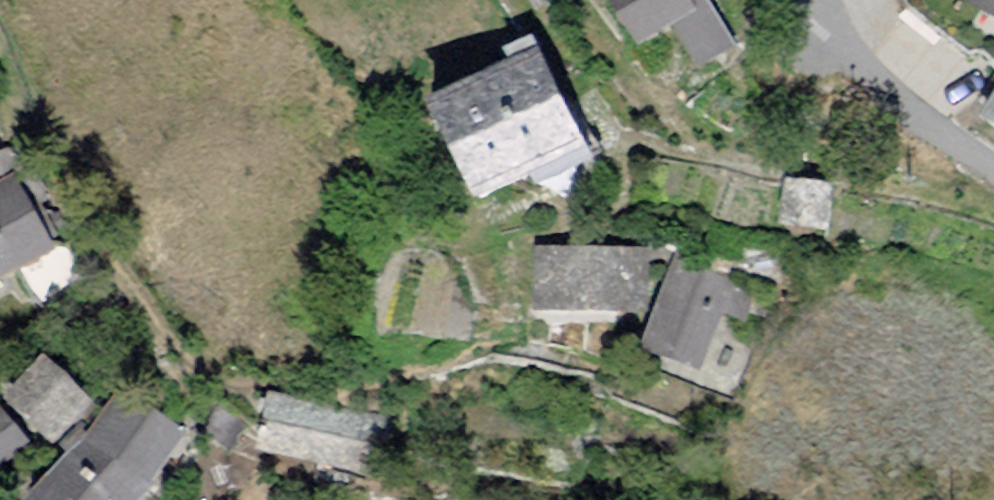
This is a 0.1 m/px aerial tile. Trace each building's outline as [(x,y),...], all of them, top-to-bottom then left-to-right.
[(642,48),(698,17),(689,0),(616,0),(642,48)] [(982,7),(993,14),(993,0),(986,0),(982,7)] [(584,150),(539,60),(435,112),(480,202),(584,150)] [(832,186),(788,178),(780,220),(823,229),(832,186)] [(0,200),(0,286),(52,259),(17,191),(0,200)] [(652,260),(539,259),(539,314),(652,315),(652,260)] [(690,264),(657,352),(703,370),(736,281),(690,264)] [(48,368),(14,403),(57,445),(91,409),(48,368)] [(36,499),(153,499),(158,495),(191,445),(128,397),(36,499)] [(273,407),(264,455),(389,480),(399,432),(273,407)] [(28,450),(2,418),(0,419),(0,472),(28,450)]
